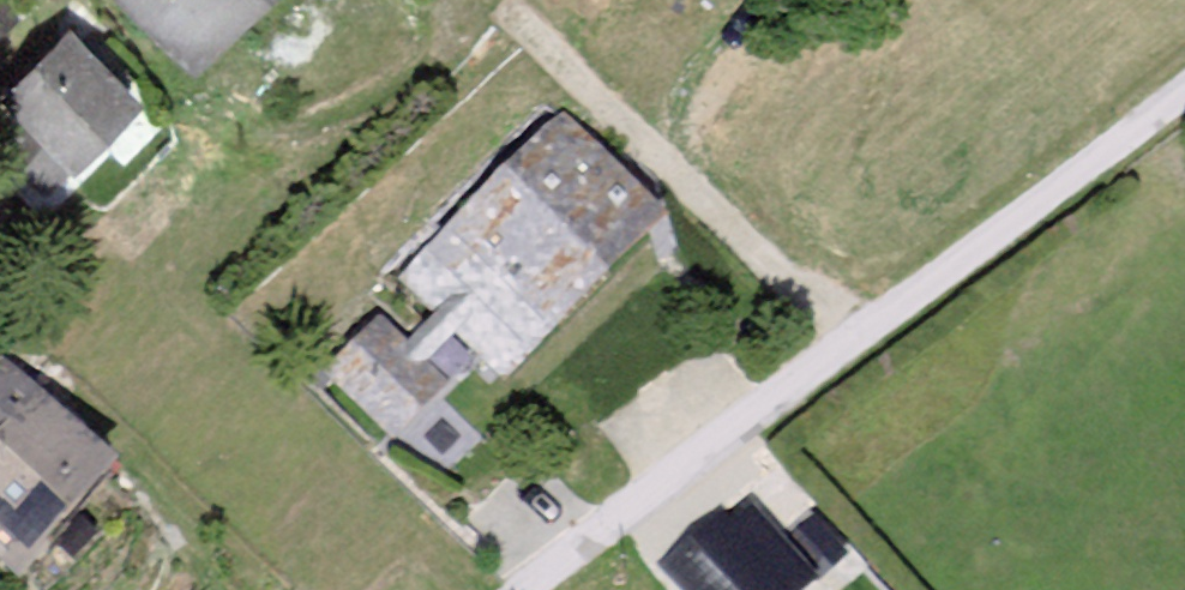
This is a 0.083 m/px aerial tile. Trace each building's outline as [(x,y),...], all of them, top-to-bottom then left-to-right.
[(190,78),(272,0),(116,0),(190,78)] [(0,98),(0,107),(34,140),(16,159),(43,185),(63,164),(75,175),(145,103),(67,29),(0,98)] [(568,119),(405,272),(509,382),(672,229),(568,119)] [(380,322),(320,382),(390,451),(450,392),(380,322)] [(23,585),(120,475),(0,369),(0,564),(23,585)] [(657,570),(674,589),(813,589),(741,502),(657,570)]
